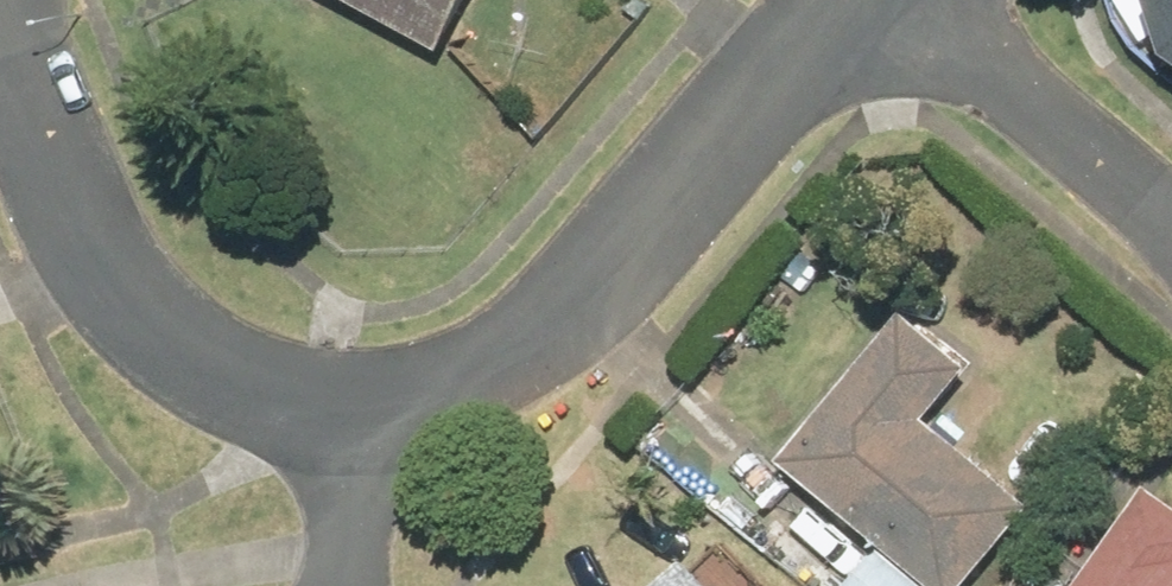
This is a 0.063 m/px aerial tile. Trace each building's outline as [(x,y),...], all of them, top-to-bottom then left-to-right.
[(448,52),(477,0),(353,0),(448,52)] [(790,460),(939,585),(979,585),(1045,509),(937,418),(978,370),(913,315),(790,460)] [(1088,585),(1171,585),(1171,493),(1161,485),(1088,585)] [(667,585),(719,585),(694,560),(667,585)]
